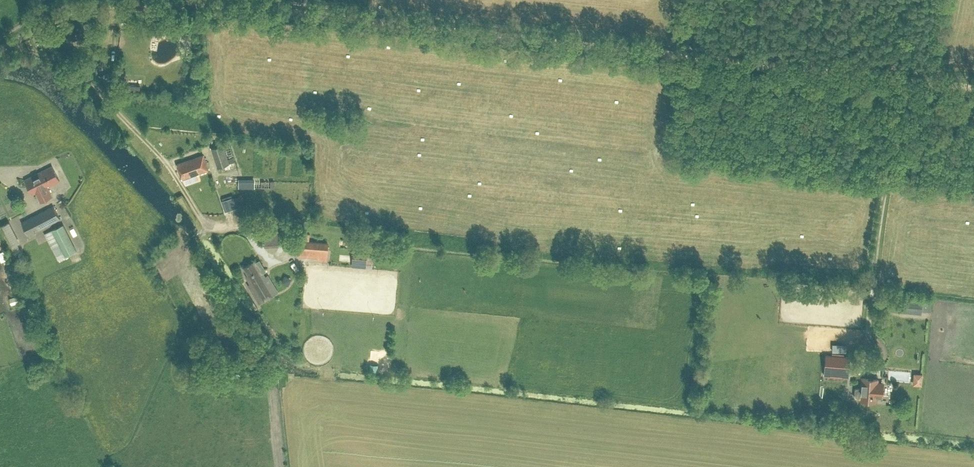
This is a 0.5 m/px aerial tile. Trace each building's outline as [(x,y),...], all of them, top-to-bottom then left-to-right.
[(18,37),(26,34),(24,28),(16,30),(18,37)] [(66,50),(68,56),(76,53),(73,46),(66,50)] [(229,142),(223,144),(211,147),(218,167),(220,173),(237,168),(229,142)] [(177,163),(182,179),(208,169),(203,154),(177,163)] [(47,186),(60,180),(52,165),(25,179),(32,194),(36,192),(41,202),(52,196),(47,186)] [(234,199),(223,203),(225,210),(236,206),(234,199)] [(60,218),(54,205),(21,222),(28,235),(60,218)] [(2,225),(13,246),(20,242),(9,221),(2,225)] [(76,251),(63,224),(52,229),(65,256),(76,251)] [(73,243),(78,240),(73,233),(69,236),(73,243)] [(265,234),(265,244),(278,244),(277,234),(265,234)] [(328,243),(300,241),(299,253),(319,255),(319,259),(326,260),(328,243)] [(366,256),(353,255),(353,265),(365,266),(366,256)] [(251,283),(249,284),(259,302),(277,291),(267,275),(265,276),(263,272),(266,270),(260,260),(254,263),(253,261),(244,266),(249,274),(247,275),(251,283)] [(26,293),(10,298),(11,304),(28,299),(26,293)] [(42,332),(37,334),(41,344),(48,342),(46,338),(47,337),(46,334),(44,335),(42,332)] [(850,356),(826,353),(825,365),(824,374),(848,376),(849,368),(850,356)] [(214,361),(214,373),(225,373),(225,361),(214,361)] [(236,370),(235,380),(247,380),(247,371),(236,370)] [(923,382),(923,370),(914,370),(914,381),(923,382)] [(878,384),(878,379),(861,377),(860,387),(855,387),(854,397),(859,397),(859,399),(876,401),(877,394),(882,394),(883,384),(878,384)]
